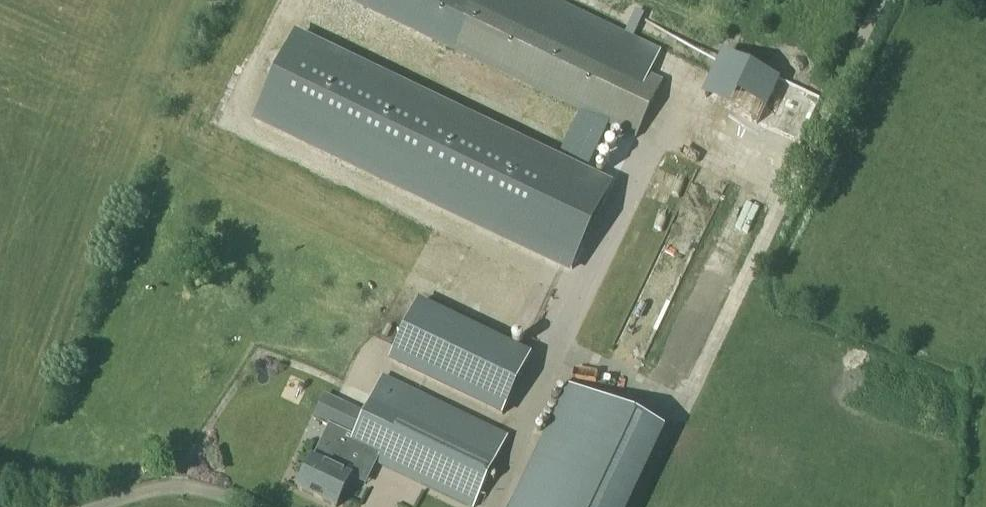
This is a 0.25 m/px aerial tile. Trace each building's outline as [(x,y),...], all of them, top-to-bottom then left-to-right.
[(638,136),(671,66),(534,0),(346,0),(638,136)] [(610,191),(584,178),(609,125),(582,112),(556,165),(293,40),(255,119),(572,271),(610,191)] [(783,115),(775,130),(787,137),(796,121),(783,115)] [(363,180),(339,235),(439,278),(443,270),(454,275),(459,264),(500,282),(515,246),(363,180)] [(704,264),(714,275),(725,265),(715,254),(704,264)] [(390,364),(398,368),(502,418),(530,358),(418,304),(390,364)] [(382,377),(364,415),(325,396),(314,421),(354,440),(351,444),(339,438),(331,454),(319,448),(313,460),(312,460),(298,491),(331,506),(337,506),(350,479),(342,475),(353,453),(467,506),(472,506),(496,457),(494,455),(503,435),(382,377)] [(561,392),(505,506),(600,506),(638,429),(561,392)]
